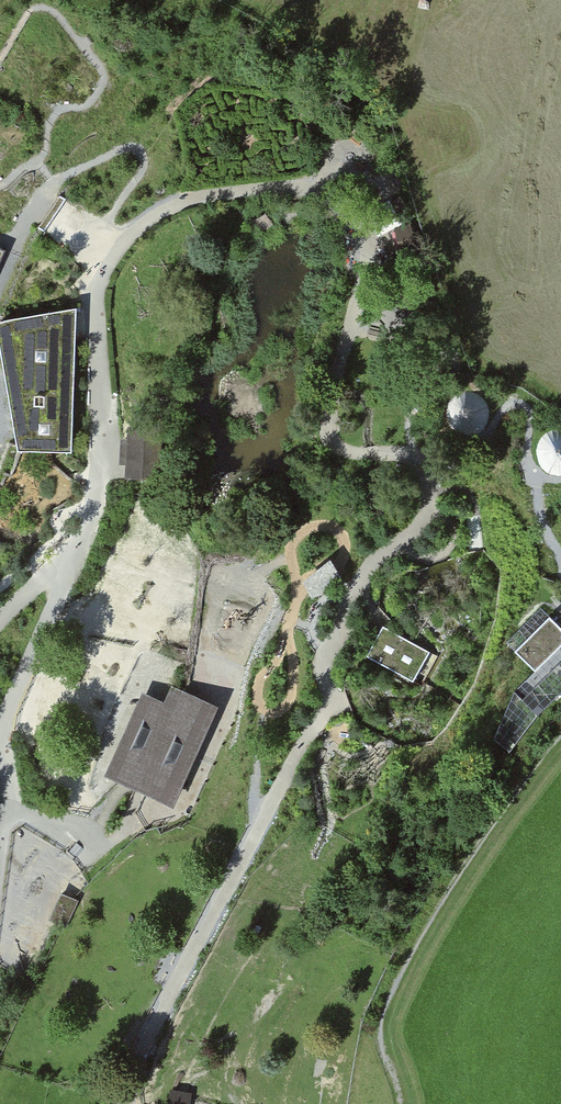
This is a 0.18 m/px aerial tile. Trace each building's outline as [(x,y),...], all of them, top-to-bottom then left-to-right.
[(410,222),(394,226),(400,252),(416,248),(410,222)] [(75,305),(0,315),(0,337),(18,447),(72,451),(74,322),(75,305)] [(468,392),(461,395),(454,399),(450,406),(448,413),(448,421),(451,429),(457,434),(464,438),(472,439),(479,438),(486,434),(491,428),(494,421),(495,414),(493,407),(489,400),(483,395),(476,393),(468,392)] [(137,425),(129,424),(125,478),(137,479),(155,480),(159,426),(137,425)] [(560,432),(554,433),(547,437),(543,442),(540,448),(540,454),(541,461),(545,466),(550,471),(556,473),(560,473),(560,432)] [(539,665),(560,640),(560,623),(550,613),(519,649),(539,665)] [(435,648),(378,615),(357,649),(414,683),(435,648)] [(143,790),(172,803),(215,702),(183,688),(170,683),(164,697),(142,687),(105,774),(121,781),(143,790)] [(77,900),(60,892),(49,916),(65,924),(77,900)] [(169,1088),(168,1103),(190,1103),(192,1090),(169,1088)]
